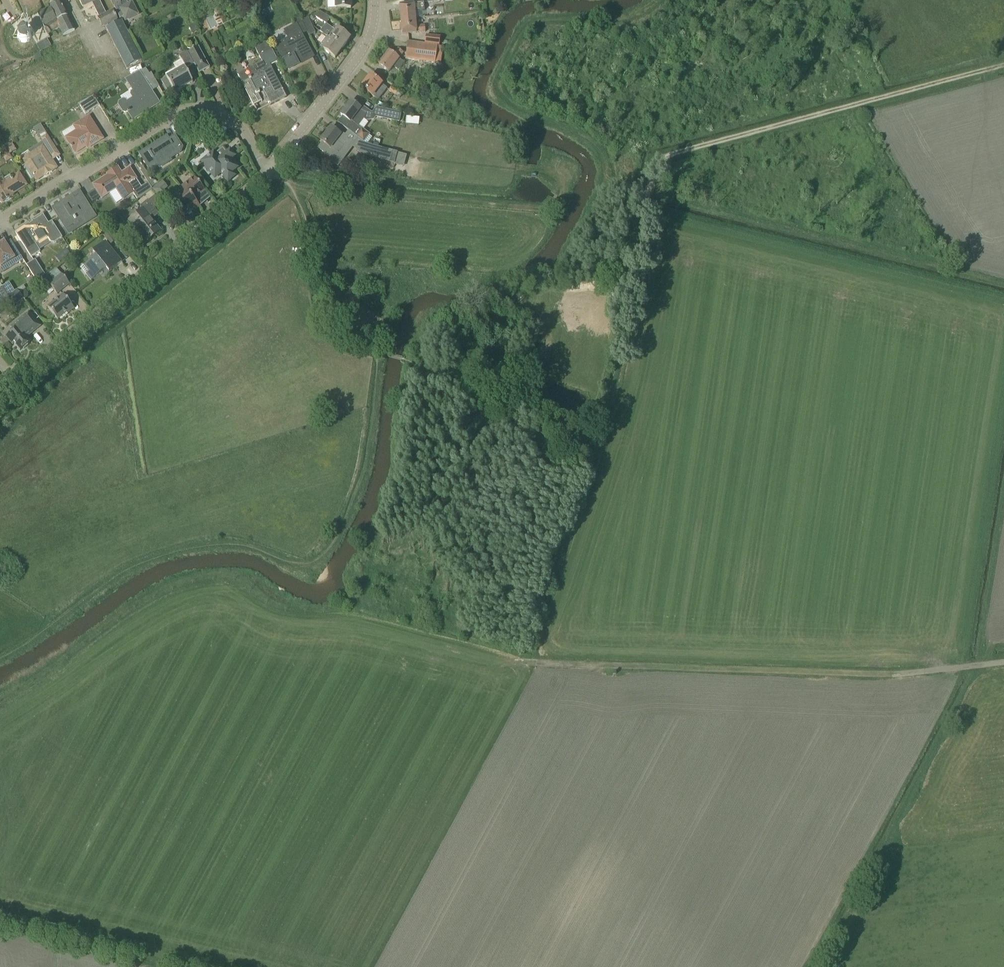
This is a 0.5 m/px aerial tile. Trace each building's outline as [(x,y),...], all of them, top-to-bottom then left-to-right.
[(99,0),(79,0),(83,8),(92,3),(99,18),(103,26),(107,24),(109,28),(106,29),(126,68),(141,60),(122,21),(118,23),(116,19),(117,19),(113,11),(106,14),(99,0)] [(114,8),(120,19),(123,18),(124,17),(125,19),(131,16),(133,10),(130,4),(128,5),(128,4),(128,3),(127,2),(127,1),(127,0),(110,0),(114,8)] [(336,9),(351,8),(351,0),(336,0),(336,9)] [(50,8),(38,14),(48,34),(60,28),(64,36),(75,30),(60,1),(49,7),(50,8)] [(409,4),(399,5),(401,20),(414,18),(415,18),(414,12),(423,11),(423,3),(413,4),(409,4)] [(330,19),(320,12),(312,16),(326,25),(330,19)] [(10,24),(10,25),(12,26),(18,32),(17,35),(17,39),(19,41),(22,43),(25,43),(28,41),(30,39),(31,36),(30,32),(32,36),(37,44),(43,41),(50,37),(48,34),(38,14),(28,19),(20,23),(19,21),(19,19),(18,19),(18,22),(13,25),(10,24)] [(308,18),(301,21),(309,36),(316,33),(308,18)] [(414,18),(401,20),(402,34),(412,33),(424,32),(424,26),(416,27),(415,18),(414,18)] [(194,25),(190,27),(193,34),(198,32),(194,25)] [(313,57),(296,25),(288,30),(292,36),(293,37),(276,46),(285,63),(289,69),(291,68),(293,67),(298,65),(297,62),(302,59),(303,62),(313,57)] [(349,39),(341,33),(338,30),(336,33),(332,30),(327,38),(342,49),(349,39)] [(426,36),(424,44),(438,46),(439,46),(440,38),(426,36)] [(342,49),(327,38),(321,45),(325,48),(324,50),(335,58),(342,49)] [(264,63),(238,76),(242,84),(249,97),(253,105),(262,101),(255,89),(268,82),(274,95),(283,90),(278,81),(270,66),(278,62),(269,46),(267,41),(255,47),(264,63)] [(435,64),(438,46),(424,44),(408,42),(405,59),(435,64)] [(198,47),(187,53),(194,64),(199,74),(210,68),(198,47)] [(399,59),(403,53),(398,49),(394,55),(389,52),(379,65),(388,72),(393,66),(399,71),(404,63),(399,59)] [(167,79),(162,81),(168,91),(172,88),(175,93),(193,82),(185,69),(186,68),(186,69),(187,68),(194,64),(187,53),(180,57),(181,60),(182,61),(175,65),(176,68),(178,72),(167,78),(167,79)] [(119,103),(119,105),(123,112),(126,112),(127,111),(133,120),(143,114),(142,113),(145,111),(146,112),(159,103),(142,77),(145,76),(149,74),(146,69),(139,72),(124,80),(125,80),(126,79),(134,92),(132,93),(131,95),(133,98),(126,103),(125,101),(123,100),(119,103)] [(382,84),(379,82),(371,76),(361,88),(378,100),(383,94),(386,89),(381,85),(382,84)] [(389,91),(400,99),(404,94),(393,85),(389,91)] [(79,105),(85,115),(99,106),(100,107),(93,96),(78,105),(79,105)] [(358,126),(369,112),(370,113),(370,112),(361,106),(360,108),(351,102),(341,115),(343,117),(340,120),(337,123),(358,138),(363,143),(369,135),(358,126)] [(376,118),(399,123),(401,113),(380,109),(377,107),(372,114),(376,118)] [(75,154),(86,147),(91,144),(92,146),(103,139),(89,117),(74,126),(77,131),(66,138),(75,154)] [(41,125),(34,129),(41,140),(47,136),(41,125)] [(349,142),(350,140),(336,129),(334,131),(331,128),(321,141),(323,143),(322,144),(318,148),(324,153),(325,152),(334,160),(339,154),(338,154),(343,147),(346,149),(351,143),(349,142)] [(175,151),(178,154),(181,152),(183,147),(175,136),(169,140),(167,136),(156,143),(157,144),(154,146),(153,145),(139,154),(150,171),(158,166),(160,168),(171,161),(168,156),(175,151)] [(389,162),(392,151),(365,144),(363,143),(358,138),(352,146),(357,150),(357,151),(361,154),(389,162)] [(8,153),(15,151),(13,140),(5,142),(8,153)] [(33,159),(25,164),(36,181),(44,176),(45,177),(52,172),(52,171),(57,168),(52,161),(46,151),(45,150),(48,148),(47,147),(45,149),(43,146),(35,151),(30,154),(33,159)] [(202,162),(210,172),(215,178),(221,173),(228,181),(235,176),(232,172),(237,168),(230,160),(235,157),(230,151),(219,159),(214,152),(202,162)] [(134,193),(138,199),(152,189),(148,183),(141,187),(130,168),(121,173),(118,167),(107,174),(107,176),(93,185),(96,189),(101,197),(101,198),(116,189),(123,200),(134,193)] [(27,185),(19,173),(10,179),(12,181),(6,185),(3,179),(0,180),(0,201),(1,203),(13,196),(13,194),(27,185)] [(175,195),(171,199),(173,201),(177,207),(182,212),(185,216),(194,208),(196,210),(200,207),(194,200),(205,191),(194,177),(186,183),(181,188),(184,192),(177,198),(175,195)] [(96,189),(87,195),(92,203),(101,197),(96,189)] [(95,217),(85,200),(78,204),(73,196),(53,208),(67,230),(83,219),(86,223),(95,217)] [(152,220),(152,219),(152,220),(148,215),(156,209),(148,200),(140,207),(142,210),(125,224),(126,224),(129,221),(138,232),(137,233),(139,231),(147,241),(143,244),(144,245),(161,231),(161,230),(160,230),(152,220)] [(62,238),(52,221),(49,223),(43,215),(41,216),(41,217),(35,220),(34,220),(32,222),(33,223),(29,225),(29,224),(15,232),(31,258),(41,252),(36,244),(47,237),(50,242),(54,243),(62,238)] [(5,244),(4,242),(0,245),(0,267),(7,263),(10,268),(23,260),(11,241),(5,244)] [(124,265),(118,257),(105,242),(92,253),(95,256),(84,265),(95,278),(106,268),(110,272),(121,263),(124,265)] [(66,249),(62,252),(66,258),(71,254),(66,249)] [(35,260),(26,265),(37,281),(39,279),(41,278),(45,275),(35,260)] [(70,284),(61,274),(54,280),(49,284),(57,295),(70,284)] [(9,283),(2,287),(3,288),(8,297),(15,291),(9,283)] [(5,300),(8,297),(3,288),(0,290),(0,303),(5,300)] [(8,297),(5,300),(8,304),(12,309),(24,299),(16,290),(15,291),(8,297)] [(74,308),(68,301),(63,295),(48,308),(51,312),(58,320),(67,312),(68,313),(74,308)] [(5,336),(6,337),(12,345),(14,344),(20,351),(30,342),(26,338),(41,326),(29,312),(10,327),(13,330),(5,336)] [(543,361),(537,356),(530,363),(536,369),(543,361)]
